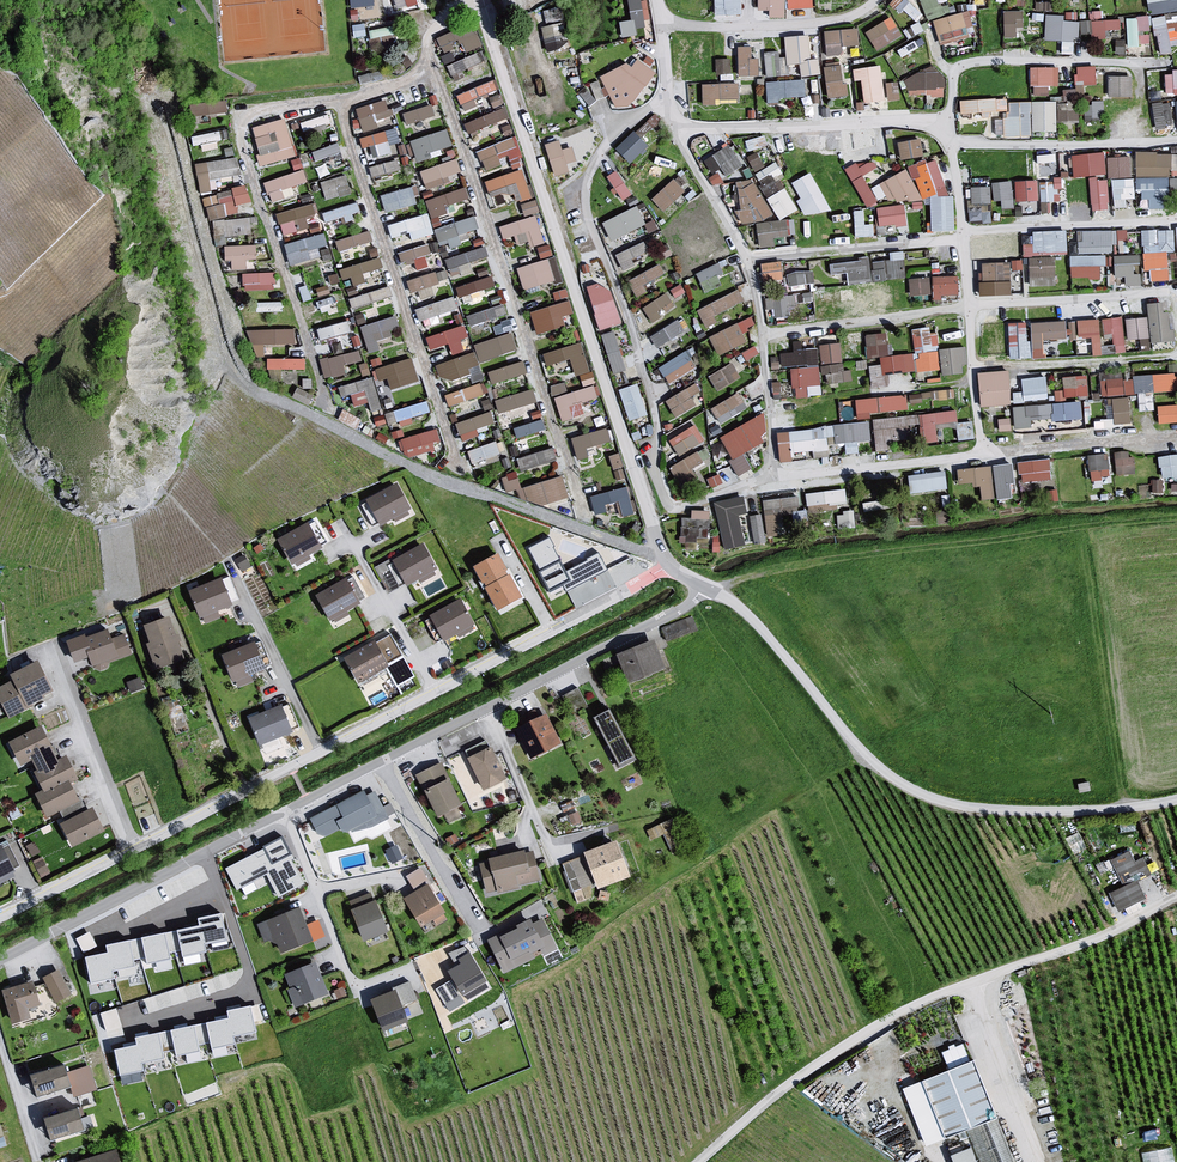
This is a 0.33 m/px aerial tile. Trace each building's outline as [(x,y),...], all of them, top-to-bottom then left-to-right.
[(373,0),(352,0),(353,10),(374,8),(373,0)] [(417,0),(392,0),(396,11),(408,7),(409,10),(419,7),(417,0)] [(641,0),(629,0),(632,22),(621,24),(623,39),(644,36),(643,30),(646,30),(645,22),(651,21),(648,3),(642,4),(641,0)] [(742,0),(716,0),(716,17),(743,16),(742,0)] [(759,13),(771,13),(771,20),(786,19),(786,0),(759,0),(759,13)] [(788,11),(812,9),(812,3),(815,3),(815,0),(788,0),(788,11)] [(907,0),(894,0),(889,6),(895,12),(896,11),(901,14),(904,11),(917,23),(924,16),(907,0)] [(928,25),(952,16),(949,6),(940,10),(936,0),(919,0),(928,25)] [(1124,9),(1133,8),(1133,5),(1144,3),(1144,0),(1123,0),(1124,9)] [(1149,12),(1153,12),(1154,17),(1176,14),(1176,1),(1172,2),(1172,0),(1148,0),(1149,12)] [(371,10),(364,11),(365,20),(372,19),(371,10)] [(1024,32),(1024,13),(1005,13),(1005,40),(1016,40),(1016,32),(1024,32)] [(969,15),(934,24),(940,45),(968,37),(966,29),(972,27),(969,15)] [(1065,24),(1066,17),(1046,17),(1045,43),(1064,44),(1063,55),(1073,55),(1074,40),(1079,40),(1080,25),(1065,24)] [(1152,21),(1159,58),(1173,55),(1172,47),(1176,46),(1176,17),(1152,21)] [(1150,18),(1125,21),(1127,51),(1140,50),(1140,46),(1150,46),(1150,38),(1144,38),(1144,32),(1151,32),(1150,18)] [(902,37),(891,20),(868,35),(879,52),(902,37)] [(1120,22),(1082,24),(1082,36),(1094,35),(1094,41),(1107,40),(1106,34),(1121,33),(1120,22)] [(912,30),(905,33),(908,38),(928,28),(926,24),(922,26),(920,24),(911,28),(912,30)] [(439,41),(445,55),(454,51),(452,46),(457,44),(459,48),(463,46),(467,55),(484,47),(474,25),(439,41)] [(364,26),(354,28),(356,39),(366,37),(364,26)] [(397,27),(369,32),(373,52),(397,48),(395,37),(398,35),(397,27)] [(859,30),(824,33),(826,59),(843,57),(843,49),(860,47),(859,30)] [(922,33),(886,54),(894,68),(924,50),(925,53),(932,49),(922,33)] [(405,36),(397,38),(399,45),(407,43),(405,36)] [(789,59),(790,66),(802,65),(803,78),(821,76),(820,59),(812,60),(809,38),(788,40),(789,59)] [(1126,43),(1117,43),(1116,54),(1125,54),(1126,43)] [(752,49),(737,50),(739,79),(761,78),(760,61),(753,62),(752,49)] [(485,52),(480,53),(482,62),(488,61),(485,52)] [(779,53),(765,54),(767,79),(791,77),(790,66),(789,59),(780,60),(779,53)] [(456,62),(452,54),(444,58),(447,65),(456,62)] [(482,65),(478,55),(446,68),(451,78),(453,77),(456,83),(464,79),(461,73),(482,65)] [(408,57),(402,61),(408,69),(413,65),(408,57)] [(654,63),(648,58),(644,64),(650,68),(654,63)] [(733,60),(717,61),(718,76),(734,75),(733,60)] [(628,66),(601,79),(616,109),(629,109),(655,76),(639,62),(633,70),(628,66)] [(844,86),(840,63),(825,66),(830,101),(850,98),(848,85),(844,86)] [(881,68),(853,72),(855,83),(862,82),(866,105),(886,103),(881,68)] [(932,68),(904,82),(909,92),(909,97),(944,98),(945,79),(932,68)] [(1096,68),(1079,69),(1079,77),(1076,78),(1078,103),(1093,102),(1092,96),(1086,97),(1085,88),(1098,87),(1096,68)] [(1059,70),(1031,70),(1031,88),(1035,88),(1035,100),(1049,100),(1049,88),(1059,88),(1059,70)] [(1173,73),(1174,76),(1166,77),(1167,95),(1176,95),(1176,97),(1176,72),(1173,73)] [(370,76),(361,78),(363,84),(371,81),(370,76)] [(1133,80),(1110,80),(1110,100),(1132,100),(1133,80)] [(807,99),(806,81),(766,84),(768,107),(778,106),(778,101),(807,99)] [(498,92),(494,82),(457,98),(464,114),(477,108),(475,102),(498,92)] [(598,83),(591,85),(597,101),(603,99),(598,83)] [(898,85),(887,86),(889,102),(900,101),(898,85)] [(739,86),(702,87),(703,107),(717,107),(717,102),(740,102),(739,86)] [(595,102),(585,90),(579,95),(589,106),(595,102)] [(1076,103),(1075,92),(1064,93),(1064,99),(1051,99),(1052,104),(1076,103)] [(499,96),(490,100),(493,110),(502,106),(499,96)] [(437,97),(431,99),(434,107),(440,105),(437,97)] [(1009,113),(1008,99),(961,104),(962,116),(983,114),(984,119),(991,118),(991,115),(1009,113)] [(228,113),(226,102),(194,106),(196,118),(201,117),(202,123),(211,122),(210,115),(228,113)] [(396,118),(394,111),(389,112),(386,103),(357,112),(364,137),(380,132),(377,123),(396,118)] [(1105,117),(1105,103),(1093,103),(1093,108),(1085,108),(1086,123),(1102,123),(1101,117),(1105,117)] [(1174,130),(1170,104),(1154,107),(1158,132),(1174,130)] [(1033,138),(1031,105),(1011,106),(1011,115),(1008,115),(1008,120),(994,121),(995,136),(1003,136),(1004,140),(1033,138)] [(1056,105),(1034,105),(1034,134),(1056,133),(1056,105)] [(1079,124),(1078,105),(1058,106),(1059,125),(1079,124)] [(436,117),(432,107),(404,116),(407,126),(436,117)] [(504,110),(465,127),(469,137),(508,120),(504,110)] [(329,116),(301,124),(304,133),(332,125),(329,116)] [(655,118),(638,134),(642,138),(659,123),(655,118)] [(254,131),(259,148),(271,145),(269,137),(275,135),(280,151),(258,158),(261,168),(296,158),(285,122),(254,131)] [(513,135),(510,126),(502,129),(505,138),(513,135)] [(397,131),(360,142),(363,152),(374,148),(377,159),(391,155),(389,147),(400,144),(397,131)] [(454,148),(448,131),(410,144),(418,165),(433,160),(431,155),(454,148)] [(220,134),(192,139),(193,148),(222,143),(220,134)] [(648,148),(634,134),(617,151),(631,165),(648,148)] [(769,147),(766,136),(746,143),(750,154),(769,147)] [(932,148),(931,138),(922,138),(923,148),(932,148)] [(518,150),(514,140),(477,154),(481,164),(483,163),(487,173),(502,167),(499,157),(508,153),(518,150)] [(921,141),(899,145),(902,162),(924,158),(921,141)] [(563,152),(560,142),(546,147),(556,179),(570,174),(568,167),(578,163),(573,149),(563,152)] [(339,145),(313,154),(316,164),(342,155),(339,145)] [(730,147),(713,158),(727,178),(743,168),(730,147)] [(662,149),(652,160),(657,164),(667,153),(662,149)] [(517,151),(508,153),(513,171),(522,169),(517,151)] [(678,153),(669,157),(676,170),(685,165),(678,153)] [(758,154),(748,159),(756,174),(766,168),(758,154)] [(1043,165),(1042,155),(1036,156),(1039,182),(1061,180),(1059,164),(1043,165)] [(1104,155),(1074,159),(1076,180),(1106,176),(1104,155)] [(1139,155),(1138,178),(1170,179),(1170,170),(1176,170),(1176,157),(1139,155)] [(970,156),(962,156),(963,166),(971,166),(970,156)] [(238,159),(197,166),(202,195),(211,193),(210,182),(241,176),(238,159)] [(1130,160),(1110,161),(1111,180),(1131,179),(1130,160)] [(458,161),(420,173),(426,193),(446,186),(444,180),(462,174),(458,161)] [(950,198),(936,162),(928,166),(926,162),(909,169),(913,180),(917,180),(924,201),(938,196),(939,198),(950,198)] [(328,163),(317,165),(320,176),(331,173),(328,163)] [(399,163),(371,169),(373,179),(401,173),(399,163)] [(877,169),(874,163),(856,165),(846,171),(868,209),(877,203),(862,178),(877,169)] [(774,179),(783,174),(776,164),(756,176),(762,186),(759,188),(780,223),(798,212),(780,182),(777,184),(774,179)] [(988,170),(970,171),(971,183),(989,182),(988,170)] [(533,200),(523,172),(486,184),(490,195),(517,186),(523,204),(533,200)] [(923,202),(906,172),(873,191),(879,201),(886,197),(889,203),(896,201),(898,204),(909,202),(909,205),(923,202)] [(305,173),(264,185),(267,197),(270,196),(273,204),(285,200),(282,192),(308,184),(305,173)] [(632,196),(617,173),(609,178),(624,201),(632,196)] [(832,212),(810,174),(792,185),(801,200),(796,203),(805,217),(832,212)] [(719,175),(710,179),(714,188),(723,183),(719,175)] [(349,187),(346,178),(321,184),(326,202),(339,198),(337,190),(349,187)] [(1099,183),(1099,179),(1090,180),(1093,213),(1109,211),(1106,182),(1099,183)] [(1170,180),(1137,180),(1138,195),(1143,194),(1143,202),(1151,202),(1151,211),(1165,211),(1165,201),(1170,201),(1170,180)] [(775,216),(751,181),(736,184),(741,213),(736,213),(743,226),(764,223),(775,216)] [(1136,206),(1134,181),(1113,182),(1115,211),(1127,210),(1127,207),(1136,206)] [(1063,192),(1063,182),(1039,183),(1042,216),(1058,215),(1057,204),(1060,203),(1060,192),(1063,192)] [(685,194),(674,183),(654,202),(664,213),(685,194)] [(1011,183),(993,185),(995,203),(1002,202),(1004,213),(1015,211),(1011,183)] [(1038,184),(1017,185),(1018,204),(1023,204),(1024,214),(1039,213),(1038,184)] [(250,202),(246,187),(216,194),(217,197),(203,200),(209,224),(228,219),(227,217),(238,214),(236,206),(250,202)] [(413,189),(382,198),(386,215),(418,206),(413,189)] [(466,190),(425,204),(431,221),(449,216),(446,209),(469,201),(466,190)] [(991,190),(972,190),(973,206),(991,205),(991,190)] [(433,192),(423,194),(425,200),(434,197),(433,192)] [(693,192),(686,198),(690,202),(697,195),(693,192)] [(311,195),(303,197),(305,205),(313,203),(311,195)] [(636,198),(629,202),(631,207),(638,203),(636,198)] [(955,233),(954,199),(932,200),(933,234),(955,233)] [(293,202),(284,204),(286,211),(294,209),(293,202)] [(537,202),(521,207),(525,218),(540,213),(537,202)] [(358,205),(323,215),(326,225),(345,219),(347,224),(354,222),(353,216),(361,214),(358,205)] [(316,206),(278,217),(284,238),(310,231),(307,221),(320,217),(316,206)] [(905,206),(878,210),(880,228),(896,226),(896,229),(908,227),(905,206)] [(724,243),(706,208),(677,224),(695,259),(724,243)] [(991,208),(970,209),(971,223),(983,222),(983,226),(992,225),(991,208)] [(638,209),(604,226),(613,243),(646,226),(638,209)] [(865,227),(864,213),(854,214),(857,239),(875,238),(874,227),(865,227)] [(428,216),(389,228),(393,240),(410,235),(413,244),(435,237),(428,216)] [(453,217),(442,220),(444,227),(455,224),(453,217)] [(537,217),(500,229),(504,242),(530,234),(534,249),(545,245),(537,217)] [(259,229),(258,218),(213,225),(215,248),(227,247),(226,239),(251,235),(251,230),(259,229)] [(440,220),(432,222),(434,229),(442,227),(440,220)] [(475,220),(435,233),(440,248),(449,245),(451,250),(462,247),(459,238),(478,231),(475,220)] [(790,223),(757,227),(760,250),(775,248),(774,240),(792,238),(790,223)] [(1128,232),(1118,233),(1120,256),(1130,255),(1128,232)] [(370,233),(336,243),(339,254),(374,244),(370,233)] [(1174,233),(1144,234),(1145,255),(1175,254),(1174,233)] [(1034,247),(1025,247),(1025,258),(1068,257),(1067,234),(1034,235),(1034,247)] [(1112,234),(1079,235),(1079,256),(1112,255),(1112,234)] [(326,236),(285,246),(291,268),(312,262),(309,253),(329,247),(326,236)] [(483,239),(474,241),(476,248),(484,246),(483,239)] [(1000,242),(974,243),(976,266),(981,266),(981,260),(1023,258),(1023,248),(1000,249),(1000,242)] [(649,254),(644,243),(615,256),(623,273),(635,268),(632,262),(649,254)] [(429,245),(397,255),(400,266),(407,264),(408,267),(416,265),(415,262),(432,256),(429,245)] [(258,261),(257,246),(223,248),(224,264),(232,264),(232,271),(245,271),(245,262),(258,261)] [(553,256),(549,246),(538,249),(541,260),(553,256)] [(446,248),(440,249),(442,259),(449,257),(446,248)] [(487,250),(447,263),(451,278),(462,275),(460,268),(489,259),(487,250)] [(891,263),(873,265),(874,272),(873,272),(874,284),(907,280),(904,254),(891,255),(891,263)] [(1168,254),(1144,257),(1146,273),(1150,272),(1152,285),(1171,283),(1168,254)] [(1106,258),(1072,259),(1073,280),(1089,280),(1089,282),(1101,282),(1100,268),(1107,268),(1106,258)] [(1140,258),(1116,259),(1116,279),(1126,279),(1127,288),(1142,287),(1140,258)] [(859,263),(832,267),(833,277),(849,275),(851,287),(873,284),(869,259),(859,260),(859,263)] [(1055,260),(1030,261),(1031,288),(1056,287),(1055,260)] [(381,261),(340,273),(343,282),(350,280),(352,286),(366,282),(363,275),(383,269),(381,261)] [(556,282),(549,261),(518,270),(525,292),(556,282)] [(1023,263),(1013,263),(1014,272),(1023,272),(1023,263)] [(782,265),(763,267),(765,283),(783,281),(782,265)] [(1010,265),(983,266),(983,275),(980,275),(981,299),(1012,297),(1010,265)] [(665,276),(659,266),(628,283),(638,300),(648,295),(644,288),(665,276)] [(720,266),(697,276),(705,294),(721,287),(717,277),(723,274),(720,266)] [(487,268),(478,271),(479,278),(489,275),(487,268)] [(446,272),(438,275),(441,282),(448,280),(446,272)] [(813,274),(789,278),(790,288),(815,284),(813,274)] [(275,275),(243,277),(243,289),(276,288),(275,275)] [(436,275),(408,283),(411,295),(440,286),(436,275)] [(338,276),(329,278),(332,286),(340,284),(338,276)] [(958,278),(933,279),(934,302),(941,302),(941,297),(959,297),(958,278)] [(492,279),(457,290),(460,299),(495,289),(492,279)] [(623,320),(607,279),(586,287),(602,328),(623,320)] [(929,280),(909,282),(911,298),(931,296),(929,280)] [(309,287),(300,289),(304,304),(313,301),(309,287)] [(329,287),(317,290),(319,299),(331,295),(329,287)] [(681,287),(672,292),(676,298),(685,293),(681,287)] [(357,288),(347,291),(349,298),(359,295),(357,288)] [(390,289),(349,302),(352,311),(393,298),(390,289)] [(569,298),(566,290),(554,294),(556,302),(569,298)] [(744,303),(738,292),(698,312),(706,330),(716,325),(713,319),(744,303)] [(823,293),(814,294),(815,301),(824,300),(823,293)] [(337,295),(313,304),(316,311),(339,303),(337,295)] [(811,295),(766,301),(767,310),(776,309),(778,320),(791,318),(790,309),(798,308),(797,305),(812,303),(811,295)] [(501,296),(491,299),(493,305),(503,303),(501,296)] [(672,304),(667,296),(644,310),(654,325),(662,320),(658,313),(672,304)] [(455,300),(416,312),(419,323),(458,311),(455,300)] [(574,315),(570,302),(530,315),(538,337),(566,328),(563,319),(574,315)] [(283,304),(254,305),(254,314),(283,313),(283,304)] [(1163,306),(1149,307),(1153,345),(1176,343),(1175,332),(1171,333),(1169,315),(1164,315),(1163,306)] [(504,307),(467,318),(470,328),(507,317),(504,307)] [(364,315),(355,318),(358,326),(367,323),(364,315)] [(461,315),(455,318),(459,326),(464,323),(461,315)] [(400,330),(396,318),(360,329),(369,357),(381,353),(378,344),(393,339),(391,333),(400,330)] [(752,318),(709,339),(719,359),(747,345),(743,336),(748,333),(747,331),(756,326),(752,318)] [(1122,320),(1102,322),(1104,336),(1113,335),(1115,355),(1126,354),(1122,320)] [(1148,320),(1128,322),(1130,342),(1141,341),(1142,353),(1151,352),(1148,320)] [(510,321),(502,324),(506,334),(514,332),(510,321)] [(685,333),(678,322),(652,339),(659,350),(685,333)] [(1099,322),(1079,324),(1080,340),(1093,339),(1094,358),(1102,358),(1099,322)] [(349,324),(318,333),(321,343),(352,334),(349,324)] [(1066,324),(1032,326),(1034,361),(1047,360),(1047,357),(1044,356),(1043,342),(1067,340),(1066,324)] [(1026,326),(1010,327),(1011,361),(1032,360),(1032,344),(1027,344),(1026,326)] [(466,328),(426,340),(430,353),(450,347),(453,356),(464,353),(460,342),(469,339),(466,328)] [(930,330),(913,332),(916,354),(939,351),(936,335),(931,336),(930,330)] [(297,332),(248,333),(249,347),(297,346),(297,332)] [(581,341),(577,332),(571,335),(574,343),(581,341)] [(626,372),(614,333),(602,337),(615,376),(626,372)] [(958,334),(940,336),(942,350),(959,348),(959,346),(966,345),(965,338),(958,339),(958,334)] [(512,335),(476,347),(481,364),(518,352),(512,335)] [(887,336),(869,337),(871,359),(889,358),(887,336)] [(359,338),(352,340),(354,348),(362,346),(359,338)] [(802,343),(794,343),(795,354),(781,355),(782,370),(819,367),(818,351),(803,352),(802,343)] [(864,343),(844,345),(846,363),(865,361),(864,343)] [(582,345),(543,357),(547,369),(571,361),(576,379),(591,374),(582,345)] [(841,346),(821,348),(823,366),(843,364),(841,346)] [(755,349),(744,356),(748,362),(758,355),(755,349)] [(967,349),(939,352),(943,378),(963,376),(962,367),(969,366),(967,349)] [(361,362),(359,353),(320,362),(325,383),(347,377),(345,366),(361,362)] [(686,354),(660,370),(670,385),(696,369),(686,354)] [(919,356),(920,361),(916,361),(918,374),(940,371),(937,354),(919,356)] [(475,355),(437,368),(441,380),(454,384),(472,377),(474,383),(484,380),(475,355)] [(913,357),(881,361),(882,367),(870,369),(873,390),(888,388),(887,377),(915,373),(913,357)] [(381,359),(371,362),(373,369),(383,366),(381,359)] [(306,361),(268,360),(268,371),(306,372),(306,361)] [(412,361),(375,371),(378,383),(389,380),(392,390),(419,383),(412,361)] [(524,364),(488,375),(492,387),(528,376),(524,364)] [(867,364),(858,364),(858,372),(868,371),(867,364)] [(843,365),(823,368),(826,387),(853,383),(851,373),(845,374),(843,365)] [(368,366),(360,368),(363,378),(371,376),(368,366)] [(740,379),(732,367),(712,380),(719,392),(740,379)] [(823,397),(820,368),(791,371),(794,391),(797,390),(798,400),(823,397)] [(593,375),(581,378),(584,388),(596,384),(593,375)] [(1011,406),(1008,375),(980,377),(983,408),(1011,406)] [(1135,379),(1137,395),(1176,392),(1176,379),(1175,376),(1135,379)] [(1088,397),(1087,379),(1064,381),(1065,399),(1088,397)] [(312,380),(303,380),(303,390),(312,390),(312,380)] [(372,380),(339,391),(343,401),(366,394),(372,414),(382,411),(372,380)] [(1049,399),(1046,380),(1024,383),(1026,402),(1049,399)] [(1134,396),(1133,382),(1124,383),(1124,381),(1101,382),(1102,398),(1134,396)] [(781,384),(773,385),(775,394),(782,393),(781,384)] [(565,385),(552,388),(554,397),(568,393),(565,385)] [(481,386),(446,398),(450,409),(485,397),(481,386)] [(648,416),(638,386),(619,392),(630,423),(648,416)] [(696,386),(667,404),(677,420),(696,408),(691,400),(701,394),(696,386)] [(598,400),(594,388),(555,400),(563,425),(574,421),(570,409),(598,400)] [(314,397),(298,389),(293,398),(309,406),(314,397)] [(535,391),(497,403),(501,416),(539,405),(535,391)] [(1064,393),(1056,393),(1057,404),(1064,403),(1064,393)] [(947,394),(938,394),(938,401),(939,403),(947,402),(947,400),(947,394)] [(1024,394),(1014,395),(1015,405),(1024,404),(1024,394)] [(922,396),(910,398),(911,405),(923,404),(922,396)] [(739,397),(714,412),(722,425),(747,410),(739,397)] [(907,397),(856,403),(858,422),(872,420),(871,416),(908,412),(907,397)] [(1154,398),(1140,399),(1140,413),(1154,412),(1154,398)] [(391,400),(385,402),(387,410),(394,408),(391,400)] [(1131,425),(1128,400),(1113,402),(1115,426),(1131,425)] [(489,401),(482,403),(485,412),(492,410),(489,401)] [(428,404),(386,416),(389,427),(431,415),(428,404)] [(1082,404),(1014,411),(1016,431),(1031,430),(1031,423),(1052,421),(1052,424),(1084,421),(1082,404)] [(761,407),(755,410),(758,416),(764,414),(761,407)] [(1160,409),(1161,425),(1176,424),(1176,408),(1160,409)] [(362,423),(344,412),(339,421),(357,431),(362,423)] [(541,413),(533,415),(534,421),(543,419),(541,413)] [(956,413),(920,418),(924,446),(938,444),(937,431),(958,428),(956,413)] [(492,415),(456,427),(460,438),(496,425),(492,415)] [(385,416),(375,418),(377,428),(387,426),(385,416)] [(721,440),(734,462),(744,457),(765,446),(762,440),(767,435),(765,416),(721,440)] [(918,418),(874,422),(877,454),(890,453),(889,443),(909,441),(908,428),(919,426),(918,418)] [(607,419),(595,422),(598,430),(609,427),(607,419)] [(1010,421),(1000,422),(1001,433),(1011,432),(1010,421)] [(1114,429),(1114,421),(1101,422),(1101,424),(1096,424),(1097,430),(1114,429)] [(543,422),(514,431),(517,441),(546,432),(543,422)] [(869,424),(827,428),(829,448),(846,446),(847,455),(858,454),(857,445),(871,443),(869,424)] [(972,424),(958,425),(961,442),(975,441),(972,424)] [(722,434),(718,427),(712,430),(716,437),(722,434)] [(695,428),(671,443),(680,457),(704,442),(695,428)] [(612,443),(608,430),(571,441),(578,463),(588,460),(586,451),(612,443)] [(826,430),(778,435),(781,465),(792,464),(791,455),(814,453),(815,460),(821,460),(822,466),(830,465),(826,430)] [(403,431),(392,434),(394,441),(405,438),(403,431)] [(438,431),(401,442),(404,453),(441,442),(438,431)] [(389,439),(380,434),(376,440),(385,445),(389,439)] [(640,434),(633,436),(635,443),(642,441),(640,434)] [(497,445),(468,455),(473,467),(501,456),(497,445)] [(1128,450),(1114,451),(1116,473),(1134,472),(1133,456),(1128,457),(1128,450)] [(554,451),(518,462),(522,473),(557,463),(554,451)] [(705,451),(698,455),(702,462),(710,458),(705,451)] [(1106,453),(1089,455),(1092,480),(1101,479),(1101,476),(1109,475),(1106,453)] [(1158,456),(1159,466),(1161,466),(1162,476),(1173,475),(1174,478),(1176,478),(1176,454),(1158,456)] [(702,462),(698,455),(671,471),(682,489),(697,480),(692,472),(704,464),(702,462)] [(1078,455),(1065,456),(1067,471),(1080,469),(1078,455)] [(619,456),(611,459),(615,472),(623,469),(619,456)] [(744,457),(734,462),(731,464),(739,478),(752,471),(744,457)] [(1048,458),(1018,461),(1019,473),(1021,472),(1022,482),(1050,479),(1048,458)] [(509,460),(503,462),(506,470),(511,469),(509,460)] [(1014,481),(1011,461),(992,464),(997,497),(1010,495),(1008,481),(1014,481)] [(990,465),(958,468),(959,482),(972,481),(972,485),(980,484),(981,499),(994,497),(990,465)] [(943,470),(908,475),(911,491),(945,486),(943,470)] [(623,472),(616,474),(618,482),(625,480),(623,472)] [(508,479),(502,481),(506,494),(521,490),(517,473),(507,476),(508,479)] [(719,477),(708,481),(711,489),(722,485),(719,477)] [(563,480),(525,492),(528,502),(544,508),(569,500),(563,480)] [(1162,480),(1153,480),(1152,491),(1161,492),(1162,480)] [(413,512),(399,486),(368,503),(382,529),(413,512)] [(596,517),(608,514),(606,506),(620,502),(624,519),(635,515),(628,489),(591,499),(596,517)] [(844,489),(806,494),(809,512),(836,508),(836,504),(846,502),(844,489)] [(1056,489),(1047,491),(1048,501),(1057,500),(1056,489)] [(746,512),(742,495),(714,502),(725,548),(744,544),(737,514),(746,512)] [(799,506),(798,495),(762,499),(766,535),(776,534),(775,526),(782,525),(781,514),(791,513),(791,510),(797,509),(797,506),(799,506)] [(890,497),(863,502),(865,511),(891,507),(890,497)] [(855,530),(852,509),(843,511),(844,514),(836,515),(838,532),(855,530)] [(707,537),(708,510),(692,510),(692,517),(681,517),(680,541),(696,542),(696,536),(707,537)] [(805,510),(793,512),(795,527),(807,525),(805,510)] [(946,510),(937,511),(938,522),(947,521),(946,510)] [(764,541),(760,514),(750,515),(754,542),(764,541)] [(307,525),(277,542),(291,567),(320,551),(307,525)] [(642,529),(636,526),(632,533),(638,536),(642,529)] [(550,534),(530,543),(551,594),(608,571),(600,551),(564,567),(550,534)] [(422,548),(391,564),(408,590),(419,583),(420,585),(435,578),(422,548)] [(496,557),(473,570),(497,613),(521,600),(496,557)] [(229,579),(189,593),(201,627),(220,621),(218,613),(232,610),(232,607),(240,603),(229,579)] [(345,582),(315,600),(328,624),(359,608),(345,582)] [(460,603),(427,621),(445,644),(457,638),(458,641),(472,632),(473,627),(460,603)] [(692,617),(663,627),(667,639),(697,628),(692,617)] [(169,622),(142,629),(149,645),(145,647),(154,672),(182,662),(169,622)] [(108,632),(80,642),(91,667),(98,674),(106,671),(109,664),(132,656),(123,637),(112,641),(108,632)] [(654,643),(616,658),(628,686),(665,672),(654,643)] [(254,645),(220,657),(231,687),(234,686),(240,691),(251,685),(251,678),(265,671),(254,645)] [(375,645),(343,661),(358,685),(386,669),(375,645)] [(8,677),(12,684),(0,689),(0,706),(9,719),(43,697),(51,693),(37,664),(8,677)] [(283,706),(249,721),(258,749),(262,747),(264,754),(282,748),(279,741),(291,734),(283,706)] [(609,713),(594,720),(618,767),(633,759),(609,713)] [(546,717),(515,732),(531,760),(561,745),(546,717)] [(40,728),(10,744),(20,769),(31,763),(36,774),(33,775),(43,794),(68,783),(70,787),(79,783),(66,759),(56,764),(40,728)] [(490,750),(466,761),(482,793),(506,781),(490,750)] [(441,767),(415,778),(436,819),(460,808),(441,767)] [(68,783),(43,794),(35,797),(45,820),(79,801),(70,787),(68,783)] [(364,794),(336,807),(342,819),(335,822),(340,831),(350,833),(371,828),(388,820),(387,816),(382,808),(373,794),(366,798),(364,794)] [(342,819),(336,807),(309,821),(315,835),(326,839),(340,831),(335,822),(342,819)] [(92,810),(59,826),(70,851),(103,833),(92,810)] [(282,840),(227,869),(237,889),(266,874),(278,896),(304,883),(282,840)] [(615,842),(582,854),(596,892),(630,879),(615,842)] [(0,848),(0,884),(16,876),(3,847),(0,848)] [(532,855),(478,865),(485,896),(495,893),(496,896),(540,882),(532,855)] [(1121,859),(1103,869),(1117,893),(1103,902),(1111,917),(1139,907),(1137,898),(1133,896),(1130,893),(1146,883),(1135,866),(1125,869),(1121,859)] [(427,888),(402,901),(419,930),(443,915),(427,888)] [(373,904),(351,912),(363,943),(385,935),(373,904)] [(299,910),(263,923),(265,936),(270,946),(277,947),(281,955),(312,943),(299,910)] [(198,919),(200,926),(106,945),(108,952),(85,956),(90,983),(114,978),(112,970),(134,966),(133,960),(145,957),(146,964),(170,959),(168,953),(180,950),(182,957),(207,952),(205,945),(226,940),(221,914),(198,919)] [(532,921),(530,916),(486,938),(504,972),(535,957),(531,950),(539,946),(543,954),(557,947),(541,917),(532,921)] [(85,948),(97,943),(90,929),(78,935),(85,948)] [(458,963),(448,973),(463,995),(485,983),(466,954),(455,959),(458,963)] [(316,965),(284,976),(290,992),(287,993),(294,1010),(328,997),(316,965)] [(59,972),(42,980),(57,1004),(70,997),(59,972)] [(32,984),(0,993),(11,1026),(30,1021),(27,1010),(39,1007),(32,984)] [(394,992),(370,1003),(381,1033),(408,1025),(394,992)] [(101,1010),(108,1032),(124,1027),(116,1005),(101,1010)] [(228,1011),(230,1019),(136,1038),(137,1044),(114,1049),(120,1076),(143,1071),(142,1063),(164,1058),(162,1052),(175,1050),(176,1056),(199,1052),(198,1045),(210,1043),(211,1049),(236,1044),(235,1037),(256,1033),(251,1007),(228,1011)] [(975,1063),(920,1084),(944,1144),(968,1135),(979,1161),(1015,1161),(975,1063)] [(64,1067),(28,1078),(35,1101),(71,1090),(64,1067)] [(76,1111),(43,1122),(48,1143),(83,1133),(76,1111)] [(87,1161),(118,1161),(115,1154),(87,1161)]
